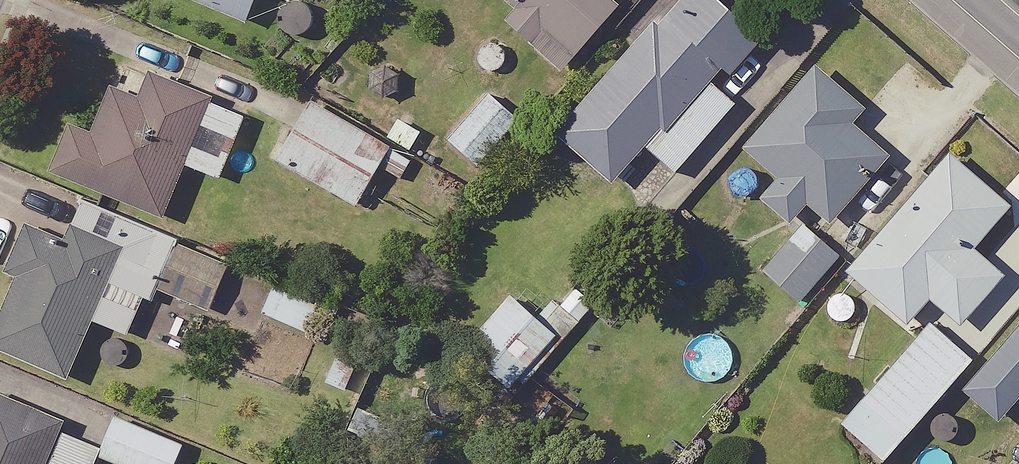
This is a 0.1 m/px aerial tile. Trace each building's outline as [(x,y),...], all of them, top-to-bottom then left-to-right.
[(254,26),(265,0),(191,0),(254,26)] [(519,14),(511,23),(569,74),(626,9),(616,0),(503,0),(519,14)] [(670,24),(726,74),(736,82),(770,44),(721,0),(692,0),(670,24)] [(620,192),(726,74),(670,24),(560,139),(620,192)] [(872,111),(823,68),(750,152),(785,182),(767,202),(798,228),(814,209),(837,228),(896,159),(859,126),(872,111)] [(171,221),(220,99),(156,74),(145,100),(116,88),(97,135),(76,126),(57,175),(171,221)] [(492,95),(452,142),(484,168),(524,121),(492,95)] [(397,150),(317,104),(282,163),(363,209),(397,150)] [(1018,210),(956,156),(853,275),(916,329),(938,304),(967,329),(1011,279),(981,253),(1018,210)] [(0,337),(0,348),(74,380),(131,250),(79,227),(73,241),(34,225),(13,274),(25,279),(0,337)] [(845,259),(807,226),(767,273),(805,305),(845,259)] [(234,269),(184,247),(165,291),(216,313),(234,269)] [(324,308),(279,289),(268,314),(314,333),(324,308)] [(563,337),(517,297),(467,355),(513,394),(563,337)] [(936,326),(847,428),(889,463),(892,463),(980,364),(936,326)] [(970,393),(1008,426),(1018,413),(1018,337),(970,393)] [(73,423),(0,393),(0,463),(56,463),(73,423)] [(120,419),(104,459),(116,463),(183,463),(190,447),(120,419)]
